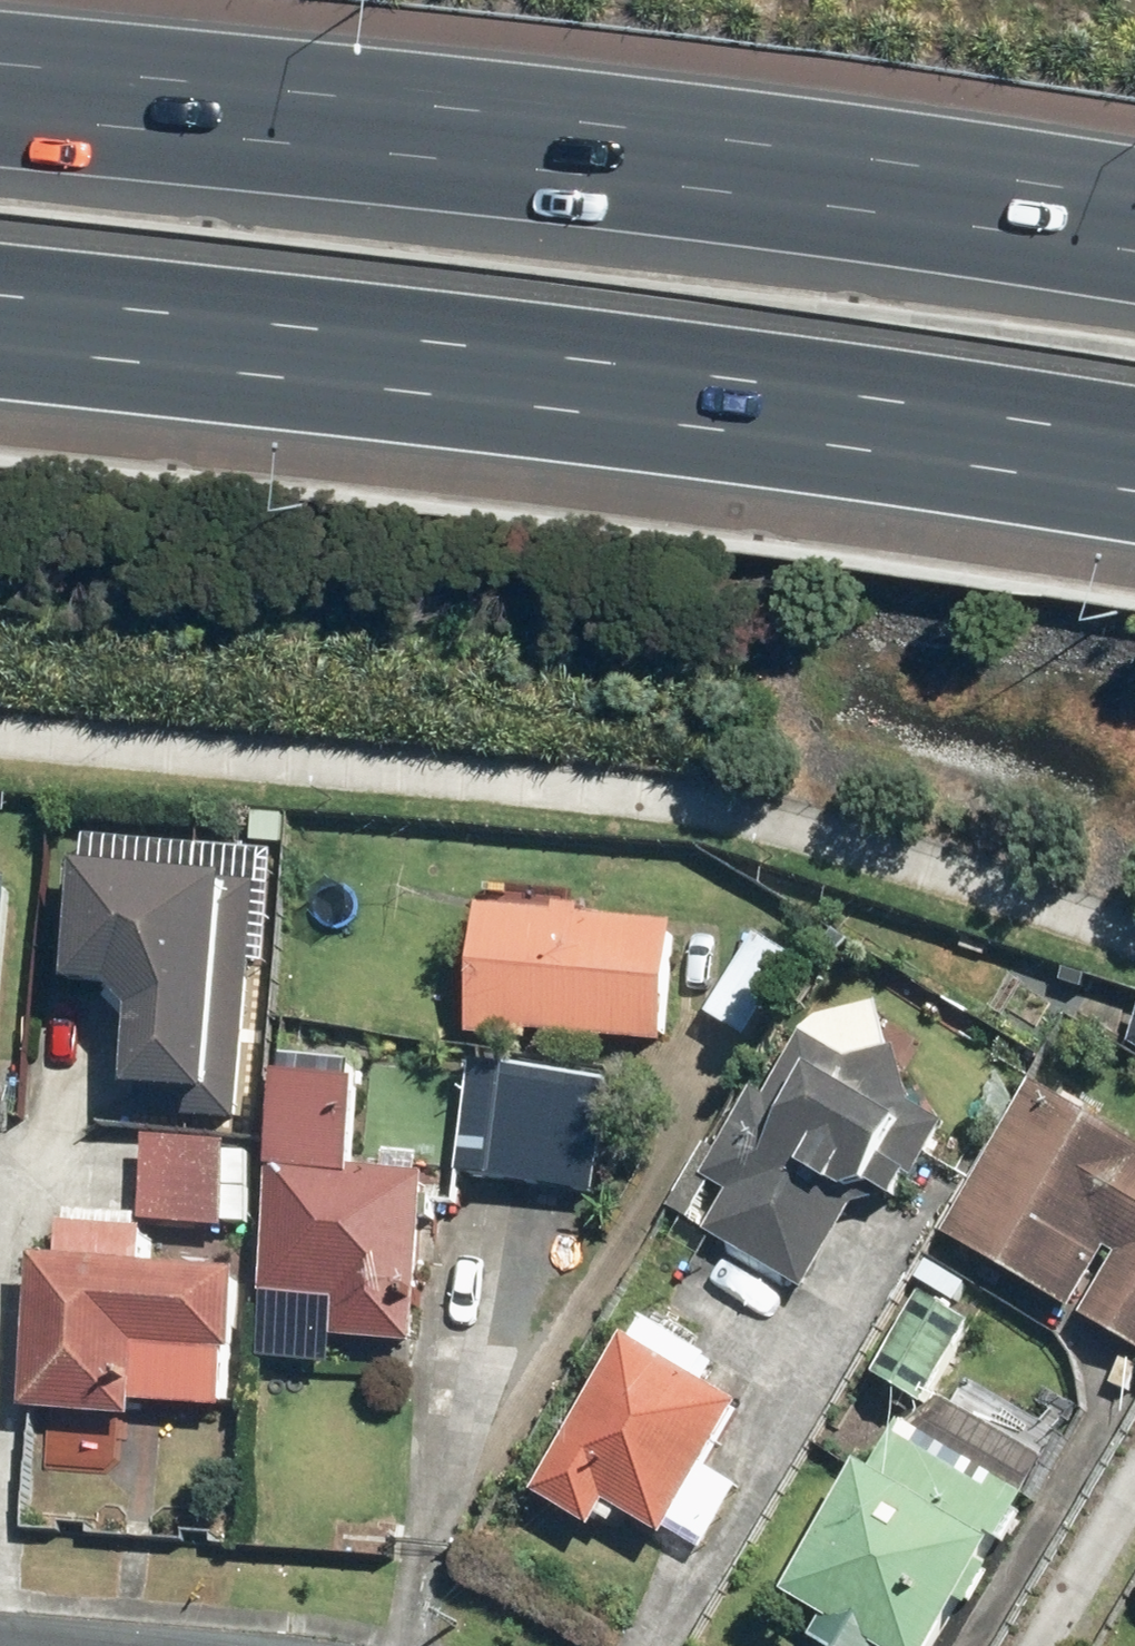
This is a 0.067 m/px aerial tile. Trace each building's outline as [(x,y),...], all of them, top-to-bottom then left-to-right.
[(100,839),(98,875),(71,873),(65,983),(82,984),(81,1002),(115,1003),(141,1033),(137,1111),(242,1117),(254,883),(207,880),(209,844),(100,839)] [(0,888),(0,1075),(2,1075),(20,890),(0,888)] [(681,928),(485,910),(473,1040),(535,1045),(536,1036),(670,1048),(681,928)] [(753,932),(701,1007),(746,1039),(799,964),(753,932)] [(1134,1058),(1134,1002),(1118,1047),(1134,1058)] [(882,1224),(936,1129),(902,1109),(909,1095),(893,1045),(843,1053),(801,1032),(763,1097),(748,1088),(671,1223),(796,1295),(848,1205),(882,1224)] [(615,1076),(483,1060),(468,1178),(600,1194),(615,1076)] [(461,1209),(463,1177),(363,1173),(367,1074),(282,1070),(270,1361),(338,1364),(339,1344),(423,1348),(429,1208),(461,1209)] [(1041,1083),(945,1238),(1134,1355),(1134,1141),(1041,1083)] [(238,1144),(153,1140),(148,1232),(233,1237),(238,1144)] [(152,1238),(66,1234),(65,1263),(36,1262),(29,1414),(248,1423),(254,1271),(151,1266),(152,1238)] [(979,1332),(927,1298),(878,1375),(930,1408),(979,1332)] [(752,1412),(704,1383),(719,1358),(649,1316),(540,1496),(600,1532),(614,1509),(672,1544),(678,1535),(706,1552),(746,1486),(718,1469),(752,1412)] [(942,1396),(921,1433),(911,1427),(881,1480),(865,1470),(790,1599),(829,1622),(817,1644),(821,1645),(951,1645),(1057,1462),(942,1396)]
